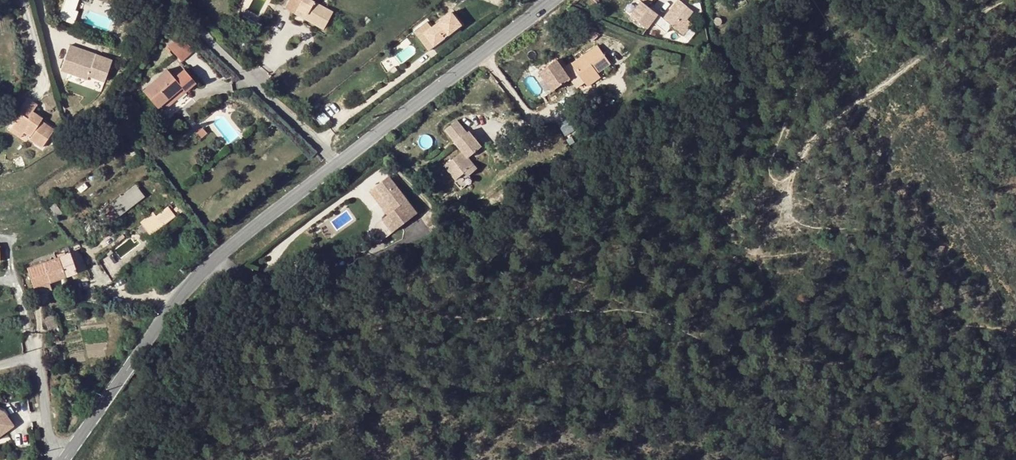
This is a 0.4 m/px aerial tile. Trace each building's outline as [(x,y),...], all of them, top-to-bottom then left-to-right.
[(287,4),(306,15),(304,19),(323,30),(333,12),(314,1),(315,0),(289,0),(287,4)] [(653,22),(666,32),(671,25),(677,30),(682,35),(689,27),(683,22),(692,11),(679,0),(677,0),(663,18),(658,15),(653,22)] [(653,22),(658,15),(643,3),(632,17),(645,28),(651,20),(653,22)] [(285,9),(304,19),(306,15),(287,4),(285,9)] [(464,24),(454,12),(426,33),(436,46),(447,37),(444,34),(451,29),(453,32),(464,24)] [(182,61),(195,50),(181,35),(168,46),(182,61)] [(95,58),(94,60),(78,54),(79,52),(80,48),(70,44),(61,69),(88,79),(89,75),(110,83),(117,61),(96,54),(95,58)] [(585,82),(597,73),(610,64),(597,46),(572,64),(582,77),(585,82)] [(95,58),(79,52),(78,54),(94,60),(95,58)] [(557,61),(540,73),(553,92),(570,80),(563,70),(557,61)] [(570,80),(573,84),(582,77),(572,64),(563,70),(570,80)] [(154,103),(159,108),(183,88),(186,92),(196,83),(184,69),(174,77),(167,70),(143,90),(154,103)] [(597,73),(585,82),(588,86),(600,77),(597,73)] [(576,88),(585,82),(582,77),(573,84),(576,88)] [(162,112),(186,92),(183,88),(159,108),(162,112)] [(21,114),(12,127),(23,135),(24,133),(30,137),(28,138),(41,147),(54,129),(41,120),(43,118),(33,111),(37,105),(29,99),(20,113),(21,114)] [(460,120),(448,129),(464,151),(469,159),(484,148),(474,135),(472,137),(470,134),(460,120)] [(21,138),(23,135),(12,127),(10,130),(21,138)] [(202,129),(196,134),(200,140),(207,135),(202,129)] [(464,151),(453,159),(458,167),(453,173),(458,180),(465,173),(474,165),(469,159),(464,151)] [(446,164),(453,173),(458,167),(453,159),(446,164)] [(474,165),(465,173),(468,176),(477,170),(474,165)] [(384,170),(370,179),(388,205),(382,209),(376,213),(386,226),(411,209),(384,170)] [(370,179),(364,184),(382,209),(388,205),(370,179)] [(144,197),(135,185),(110,204),(119,216),(144,197)] [(437,186),(431,189),(433,195),(439,192),(437,186)] [(54,203),(48,208),(56,218),(62,213),(54,203)] [(85,204),(79,209),(84,215),(90,210),(85,204)] [(157,217),(153,212),(142,223),(152,235),(175,215),(169,207),(157,217)] [(109,234),(100,242),(104,247),(113,239),(109,234)] [(78,251),(59,257),(65,276),(87,268),(78,251)] [(37,286),(51,281),(65,276),(59,257),(28,269),(35,287),(37,286)] [(51,281),(37,286),(39,293),(53,288),(51,281)] [(12,427),(2,413),(0,412),(0,436),(12,427)]
